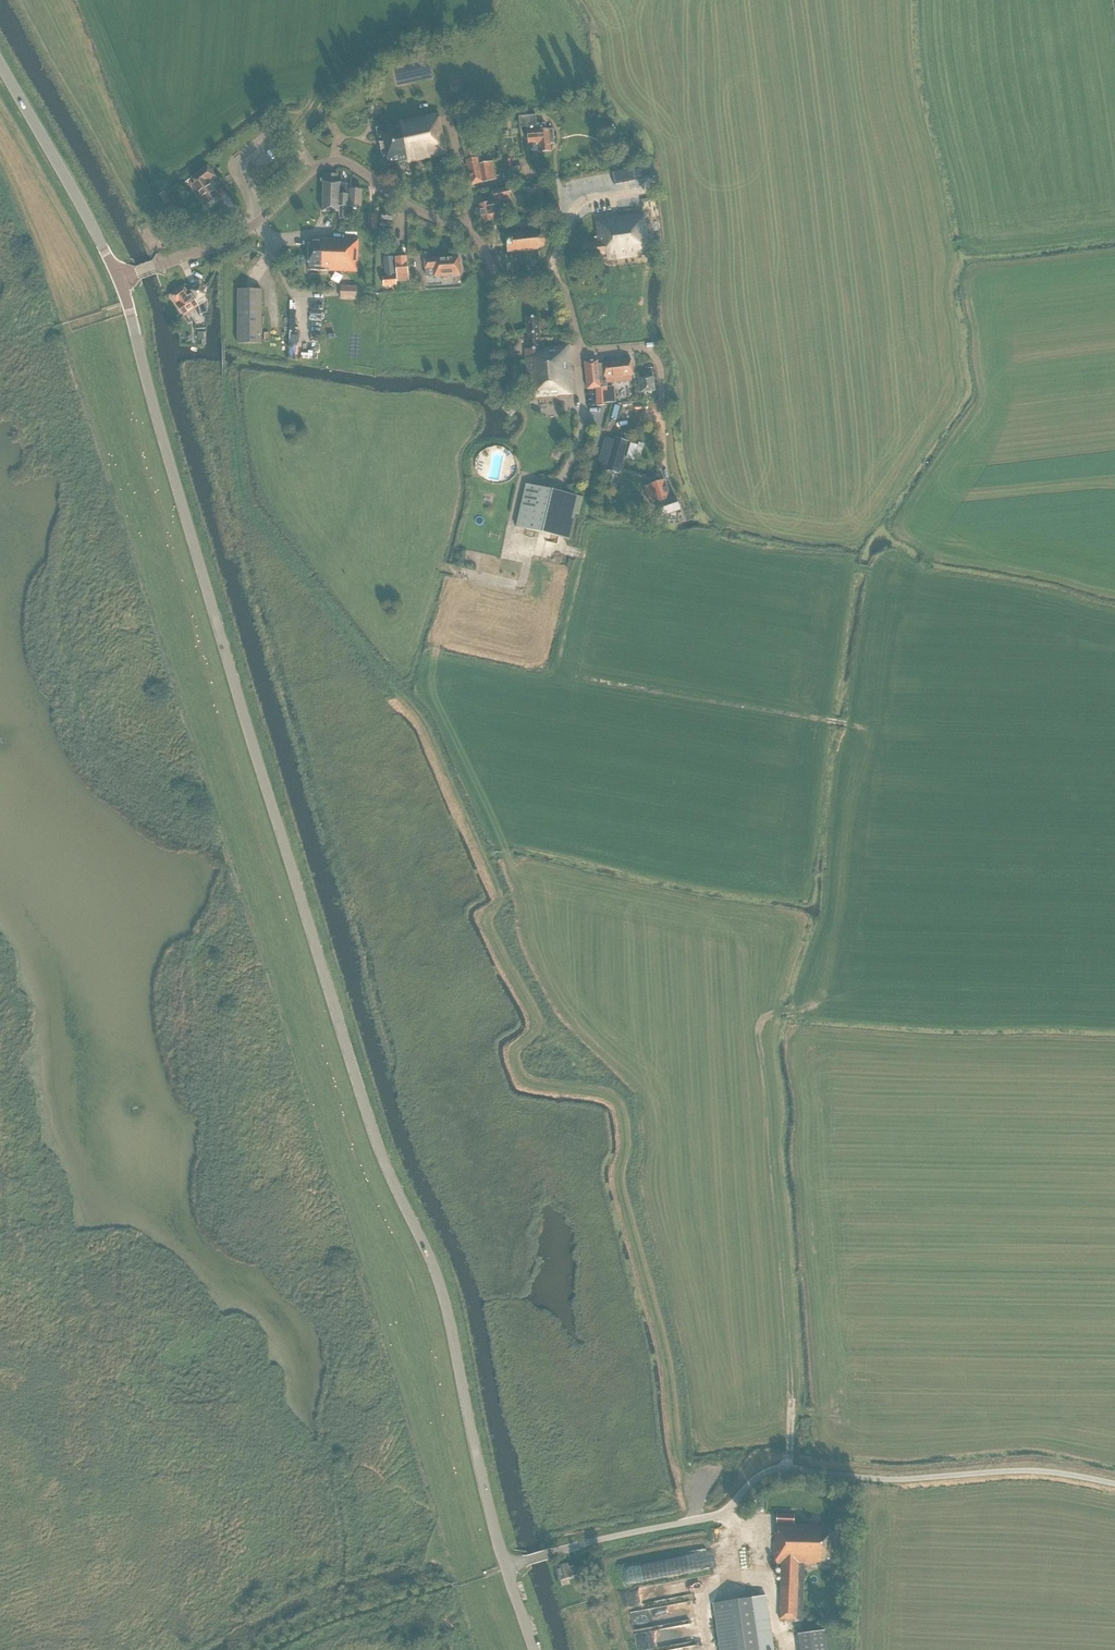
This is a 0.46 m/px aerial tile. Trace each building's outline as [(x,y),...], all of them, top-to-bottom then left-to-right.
[(377,129),(385,166),(408,161),(408,163),(448,154),(439,113),(392,124),(392,125),(391,126),(390,124),(390,126),(387,126),(387,125),(377,127),(377,129)] [(473,114),(472,114),(456,117),(462,147),(463,147),(478,143),(479,143),(475,124),(473,114)] [(536,114),(519,116),(520,128),(527,127),(528,139),(539,138),(540,152),(551,151),(550,144),(554,143),(553,129),(546,130),(546,123),(537,124),(536,114)] [(497,179),(493,161),(483,163),(478,143),(463,147),(471,185),(483,182),(497,179)] [(633,152),(624,153),(626,162),(635,160),(633,152)] [(215,176),(208,166),(192,177),(196,182),(192,184),(205,203),(217,194),(208,182),(215,176)] [(337,183),(337,175),(327,174),(327,182),(323,182),(322,211),(339,212),(339,218),(347,218),(347,195),(339,195),(340,185),(340,184),(340,183),(337,183)] [(542,180),(533,181),(534,189),(543,188),(542,180)] [(340,185),(339,195),(347,195),(349,195),(348,207),(361,207),(362,190),(349,189),(349,191),(348,191),(348,184),(340,184),(340,185)] [(479,205),(483,223),(503,218),(499,201),(511,198),(508,187),(492,190),(494,201),(479,205)] [(160,195),(164,203),(170,200),(165,192),(160,195)] [(376,214),(368,214),(368,229),(376,229),(376,214)] [(644,225),(643,214),(603,219),(603,220),(597,221),(599,242),(595,242),(582,244),(583,256),(606,253),(607,258),(648,254),(645,224),(644,225)] [(536,232),(506,236),(506,241),(506,244),(507,248),(507,253),(537,250),(544,245),(545,239),(542,234),(536,232)] [(309,270),(358,272),(359,240),(310,238),(309,270)] [(395,277),(393,257),(384,258),(386,277),(382,277),(383,286),(396,285),(395,276),(395,277)] [(434,276),(434,277),(460,275),(459,257),(433,259),(425,260),(425,269),(426,269),(426,277),(434,276)] [(397,281),(409,280),(407,263),(396,264),(397,281)] [(200,305),(201,312),(207,311),(207,300),(208,300),(204,296),(205,296),(200,287),(191,292),(193,293),(190,295),(184,285),(170,295),(177,305),(184,316),(200,305)] [(356,300),(357,286),(341,285),(340,299),(356,300)] [(262,290),(238,290),(238,343),(261,343),(262,290)] [(324,311),(324,299),(312,299),(313,311),(324,311)] [(528,397),(572,395),(569,346),(544,347),(543,338),(540,338),(538,317),(526,318),(528,349),(525,349),(528,397)] [(631,360),(602,363),(602,364),(598,364),(597,361),(584,362),(588,390),(596,389),(597,405),(607,404),(606,387),(607,387),(606,378),(614,377),(615,382),(632,380),(631,375),(633,375),(631,360)] [(653,376),(652,372),(643,373),(643,377),(638,378),(639,385),(638,385),(639,392),(655,391),(653,376)] [(619,473),(628,442),(615,438),(614,440),(604,437),(597,462),(607,465),(606,470),(619,473)] [(638,445),(631,442),(628,458),(636,460),(638,445)] [(660,517),(680,511),(675,497),(671,499),(669,494),(670,493),(668,488),(667,489),(665,481),(646,487),(652,505),(655,504),(660,517)] [(575,513),(579,514),(583,497),(579,496),(526,484),(516,527),(569,539),(575,513)] [(804,1564),(815,1564),(815,1562),(834,1563),(835,1527),(819,1526),(819,1525),(793,1524),(793,1514),(777,1513),(776,1533),(774,1533),(773,1563),(781,1563),(779,1619),(802,1619),(804,1564)] [(571,1577),(576,1575),(573,1565),(568,1567),(567,1563),(556,1566),(560,1580),(571,1577)] [(766,1595),(715,1603),(722,1649),(769,1649),(768,1644),(773,1644),(766,1595)] [(824,1629),(798,1633),(801,1649),(827,1649),(824,1629)]
